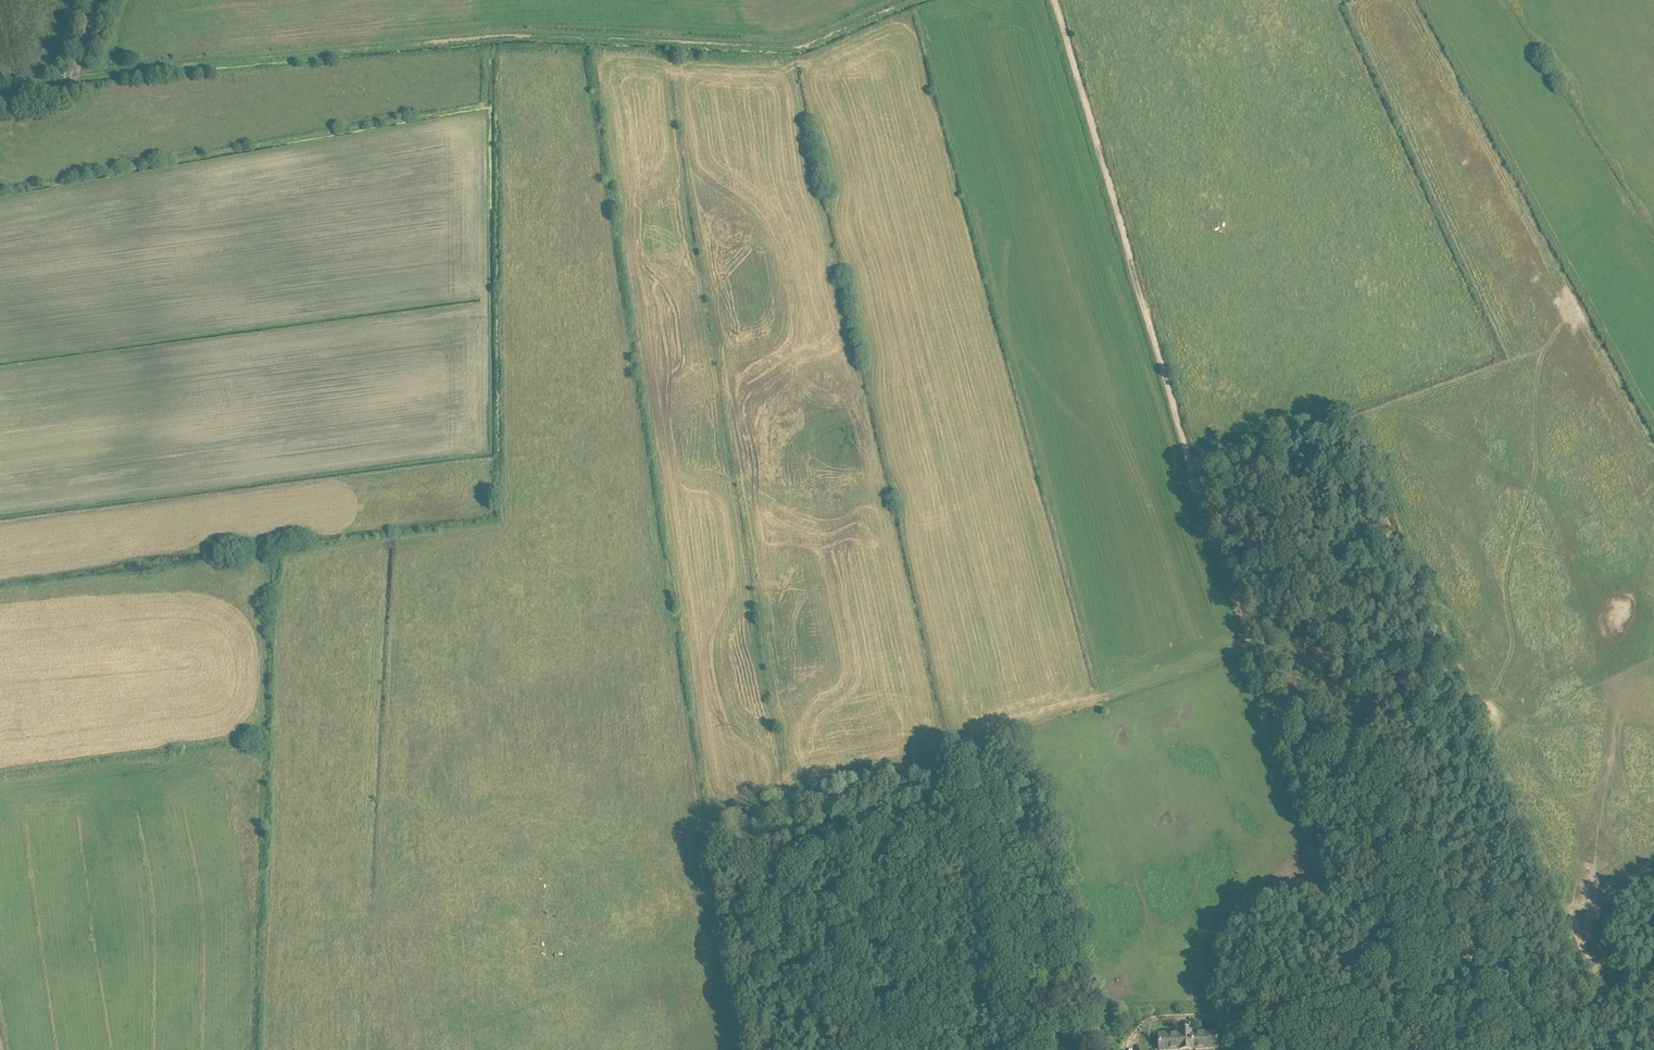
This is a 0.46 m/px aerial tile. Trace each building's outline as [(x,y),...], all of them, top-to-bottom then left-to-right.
[(750,909),(737,915),(740,920),(753,914),(750,909)] [(1191,1032),(1191,1027),(1179,1028),(1179,1032),(1158,1033),(1159,1049),(1217,1047),(1217,1031),(1191,1032)]
